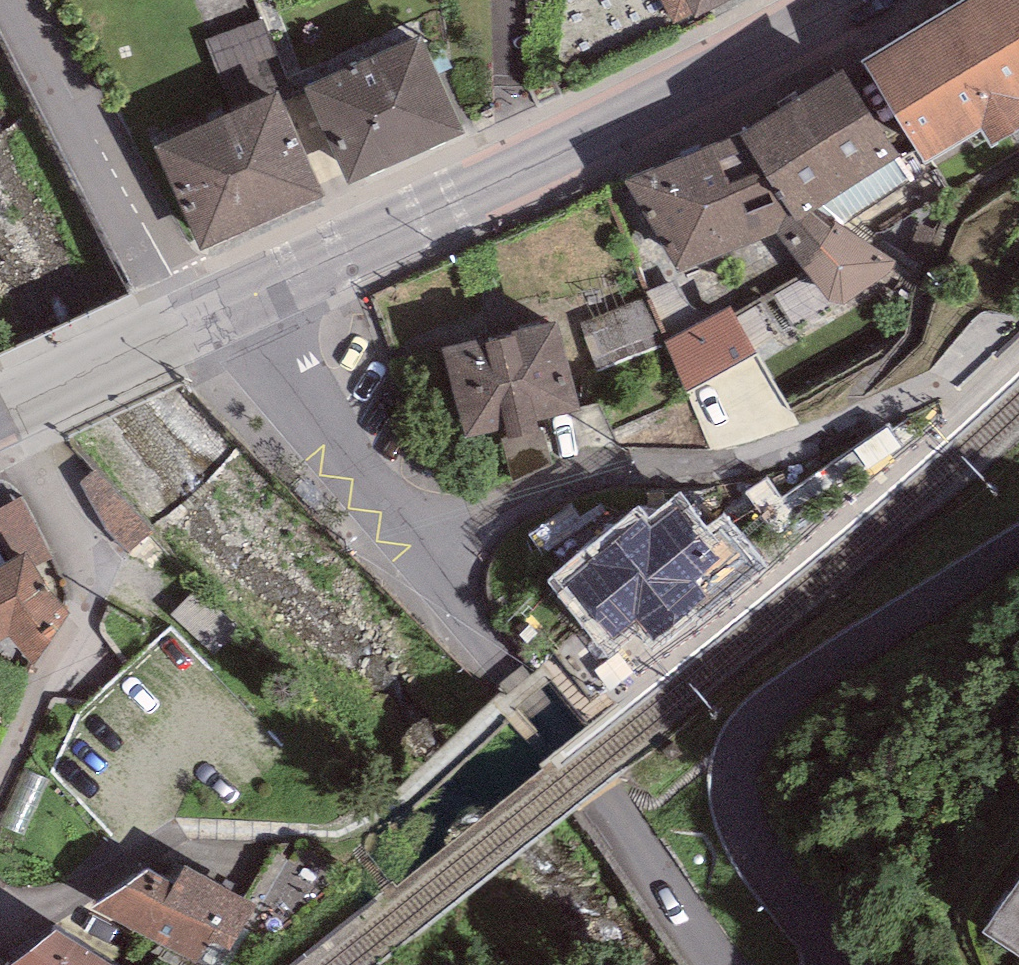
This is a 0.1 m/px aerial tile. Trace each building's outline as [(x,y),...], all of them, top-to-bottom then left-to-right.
[(691,12),(717,0),(685,0),(691,12)] [(864,52),(926,161),(1018,108),(1018,0),(957,0),(864,52)] [(261,18),(204,41),(232,112),(279,94),(281,100),(292,96),(261,18)] [(421,36),(304,87),(347,183),(463,132),(421,36)] [(843,71),(739,136),(797,223),(818,209),(898,157),(843,71)] [(232,112),(155,146),(200,251),(323,198),(281,100),(279,94),(232,112)] [(739,136),(624,182),(679,273),(777,234),(797,223),(739,136)] [(797,223),(777,234),(828,302),(844,304),(891,272),(896,260),(818,209),(797,223)] [(677,337),(724,460),(801,431),(754,308),(677,337)] [(558,324),(440,348),(464,437),(505,429),(507,437),(501,438),(514,481),(551,463),(544,431),(541,432),(537,422),(579,411),(558,324)] [(136,551),(158,538),(118,471),(96,485),(136,551)] [(638,505),(546,578),(610,657),(592,670),(611,694),(768,568),(725,515),(708,528),(680,493),(649,518),(638,505)] [(0,552),(0,636),(9,632),(27,667),(81,640),(29,538),(0,552)] [(171,884),(147,870),(93,907),(195,962),(210,941),(229,953),(251,904),(183,863),(171,884)] [(985,928),(1018,952),(1018,880),(985,928)] [(54,931),(12,964),(112,964),(54,931)]
